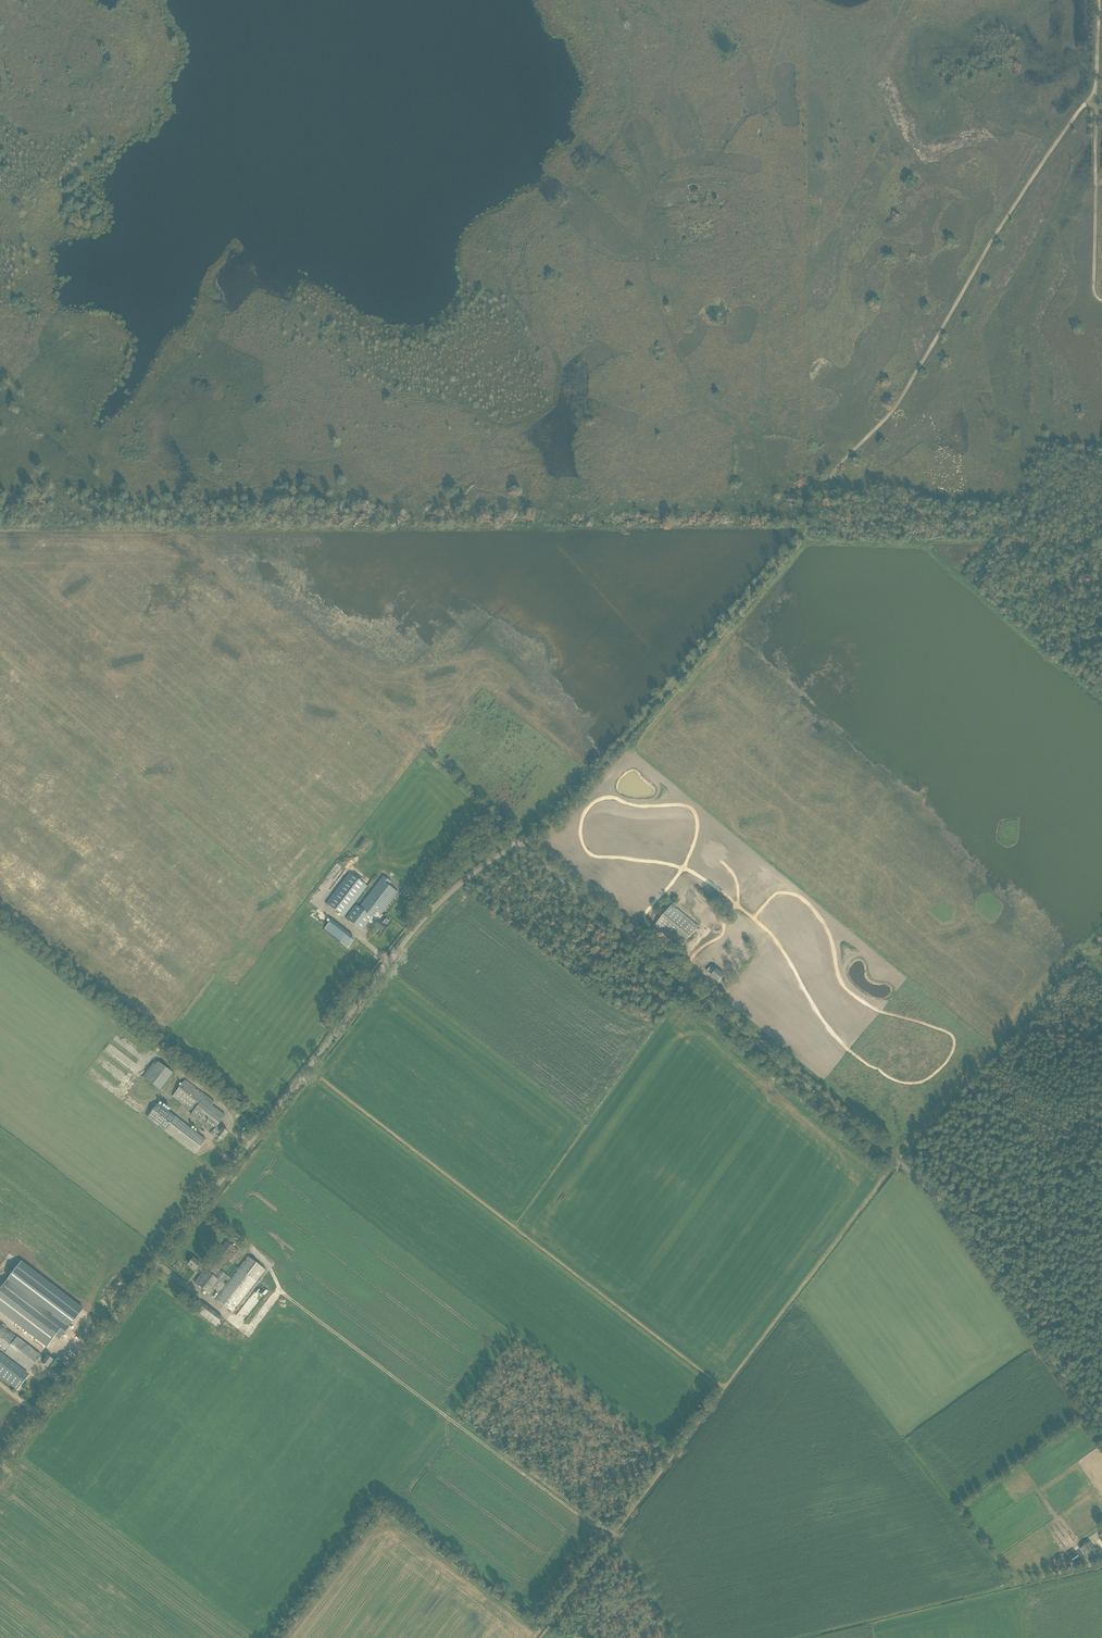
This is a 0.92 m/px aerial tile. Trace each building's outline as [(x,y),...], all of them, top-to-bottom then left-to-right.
[(349,872),(326,903),(343,917),(351,908),(353,905),(367,886),(349,872)] [(353,909),(346,919),(357,928),(362,931),(368,922),(374,926),(374,927),(381,932),(386,926),(386,925),(389,920),(379,913),(396,891),(388,886),(391,882),(383,876),(380,880),(359,908),(356,905),(355,906),(352,909),(353,909)] [(659,921),(655,925),(681,947),(684,944),(686,946),(691,941),(688,939),(698,927),(673,905),(665,914),(662,911),(659,915),(662,917),(659,921)] [(324,929),(342,943),(349,934),(331,920),(324,929)] [(349,934),(342,943),(346,946),(353,937),(349,934)] [(711,966),(708,970),(712,974),(711,976),(719,982),(722,978),(724,976),(716,969),(716,970),(711,966)] [(159,1090),(172,1073),(156,1060),(143,1077),(159,1090)] [(172,1097),(193,1112),(203,1099),(204,1099),(206,1096),(185,1080),(172,1097)] [(216,1136),(222,1140),(228,1132),(222,1128),(221,1130),(216,1126),(225,1115),(204,1099),(203,1099),(193,1112),(191,1114),(207,1127),(205,1129),(210,1132),(209,1133),(215,1137),(216,1136)] [(147,1118),(195,1155),(207,1141),(158,1104),(147,1118)] [(215,1293),(218,1295),(231,1278),(219,1269),(227,1260),(230,1262),(238,1251),(226,1242),(206,1268),(200,1264),(193,1258),(188,1264),(195,1270),(201,1274),(194,1283),(212,1297),(215,1293)] [(215,1299),(233,1313),(265,1270),(247,1256),(236,1270),(231,1278),(218,1295),(215,1299)] [(59,1338),(70,1323),(51,1309),(50,1310),(7,1277),(0,1287),(0,1309),(46,1345),(54,1334),(59,1338)] [(198,1312),(217,1327),(223,1319),(204,1304),(198,1312)] [(255,1329),(263,1318),(257,1314),(249,1325),(255,1329)] [(45,1358),(0,1323),(0,1352),(4,1355),(5,1353),(29,1371),(37,1360),(47,1367),(53,1360),(47,1355),(45,1358)] [(227,1338),(231,1326),(225,1324),(221,1335),(227,1338)] [(1079,1550),(1087,1560),(1094,1555),(1087,1544),(1079,1550)]
